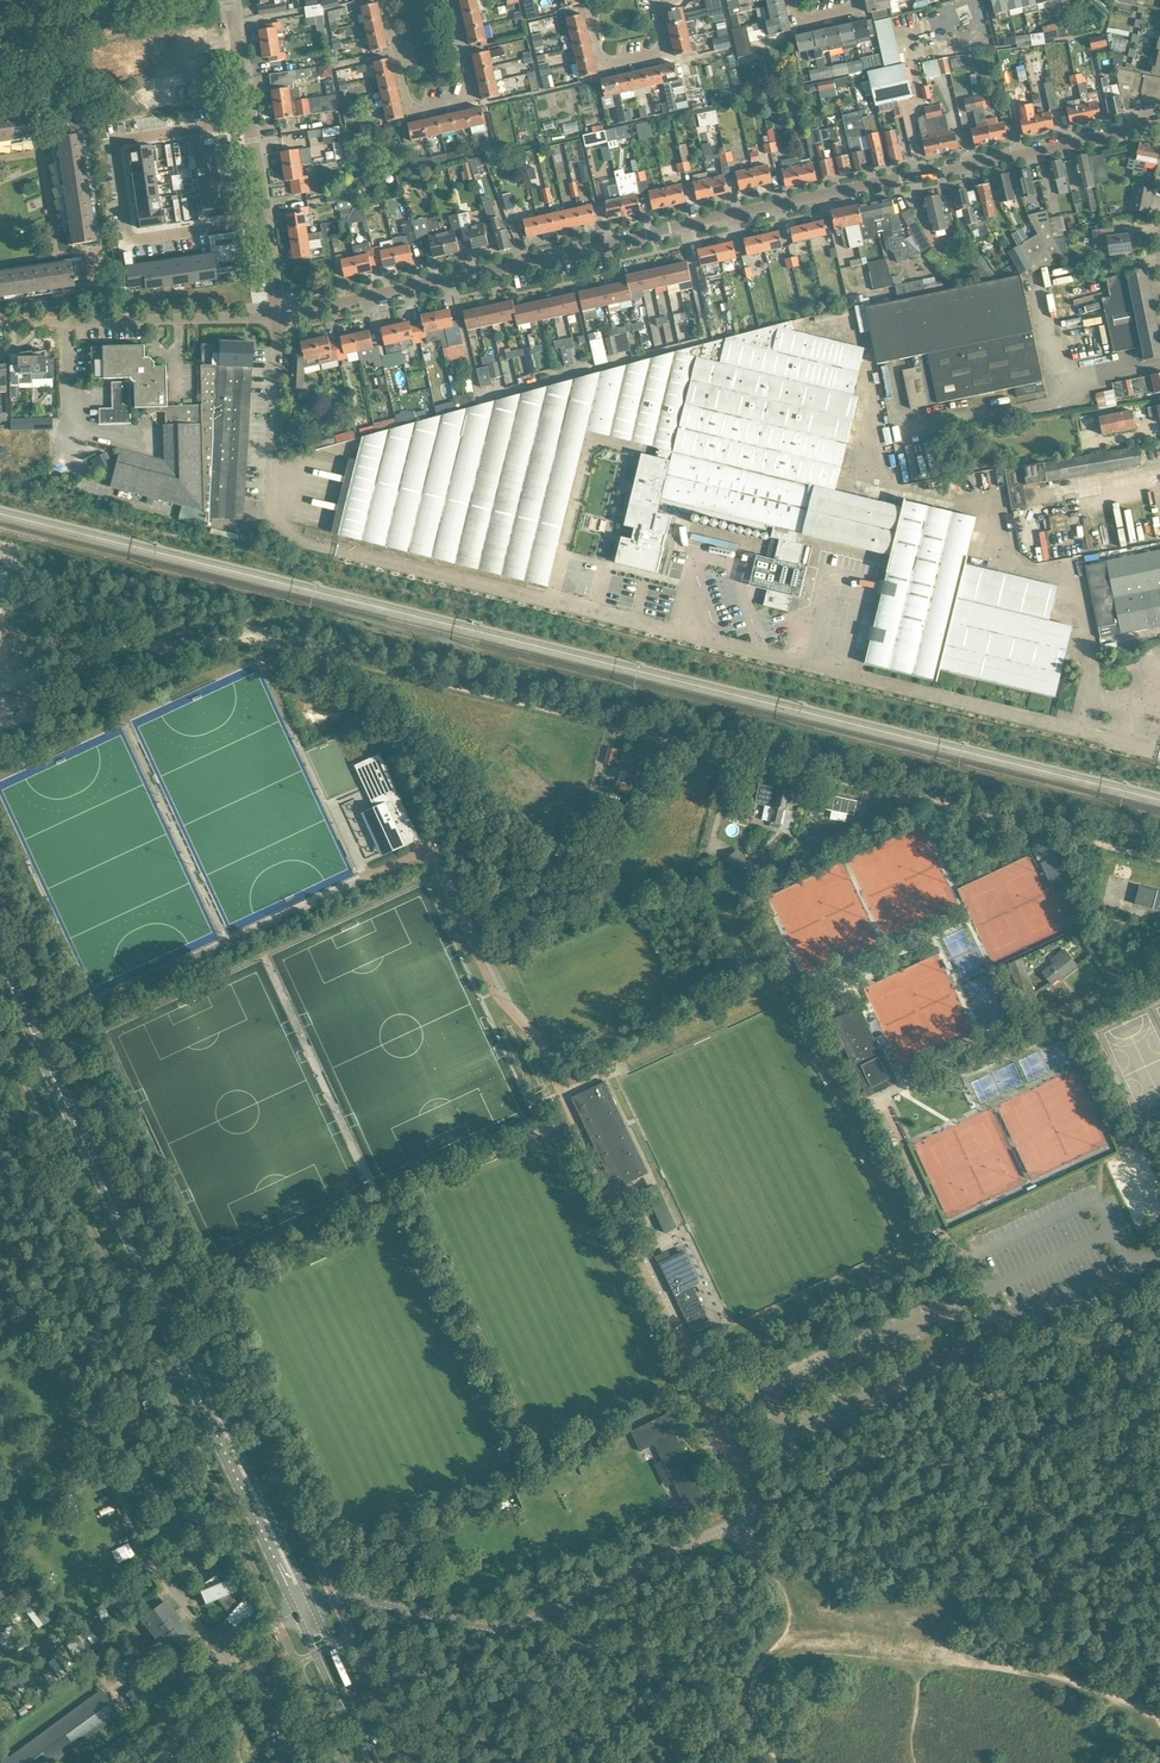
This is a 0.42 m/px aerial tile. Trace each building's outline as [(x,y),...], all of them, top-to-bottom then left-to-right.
[(276,3),(278,11),(288,9),(286,1),(285,2),(282,2),(282,0),(275,0),(276,3)] [(323,5),(324,8),(340,5),(339,0),(328,0),(323,1),(323,5)] [(478,0),(463,0),(460,1),(464,15),(480,11),(478,0)] [(538,3),(535,4),(534,0),(531,0),(524,2),(528,19),(541,16),(538,3)] [(707,12),(713,10),(714,16),(724,14),(721,0),(704,0),(707,12)] [(730,15),(738,14),(738,13),(741,12),(740,7),(739,0),(734,0),(727,2),(730,15)] [(869,13),(872,12),(874,20),(892,16),(888,2),(897,0),(866,0),(869,13)] [(912,4),(914,10),(917,9),(928,7),(928,4),(927,0),(915,0),(916,3),(912,4)] [(1010,11),(1007,0),(991,0),(992,1),(994,10),(995,14),(1010,11)] [(1023,8),(1024,8),(1022,0),(1007,0),(1010,11),(1023,8)] [(1036,0),(1022,0),(1024,8),(1023,8),(1025,14),(1039,11),(1037,5),(1037,4),(1036,0)] [(1054,12),(1055,13),(1061,12),(1059,0),(1051,0),(1054,12)] [(278,11),(276,3),(258,6),(259,14),(278,11)] [(365,22),(382,19),(378,3),(362,7),(363,14),(358,16),(360,23),(365,22)] [(763,7),(767,21),(767,22),(788,17),(785,3),(768,6),(763,7)] [(323,16),(324,15),(324,8),(323,5),(313,6),(315,17),(323,16)] [(315,17),(313,6),(305,7),(307,18),(315,17)] [(347,8),(328,12),(330,23),(337,22),(343,21),(341,15),(348,14),(347,8)] [(666,12),(669,27),(694,21),(693,13),(684,15),(683,8),(666,12)] [(484,26),(480,11),(464,15),(467,30),(484,26)] [(725,20),(724,14),(714,16),(716,23),(725,20)] [(730,15),(734,29),(734,30),(742,28),(741,27),(738,14),(730,15)] [(327,34),(324,15),(315,17),(318,35),(327,34)] [(588,30),(584,15),(568,19),(571,34),(588,30)] [(767,22),(767,21),(752,24),(754,31),(764,28),(766,39),(777,37),(776,34),(782,33),(784,33),(784,32),(791,31),(788,17),(767,22)] [(876,22),(886,68),(902,64),(892,18),(876,22)] [(365,22),(369,37),(385,33),(382,19),(365,22)] [(872,20),(852,24),(857,44),(871,41),(870,36),(875,35),(872,20)] [(697,36),(694,21),(669,27),(673,41),(689,37),(697,36)] [(727,29),(726,22),(717,24),(718,31),(727,29)] [(844,22),(837,24),(843,47),(844,50),(858,47),(857,44),(852,24),(845,26),(844,22)] [(260,31),(262,44),(279,41),(277,30),(281,29),(280,23),(265,25),(265,30),(260,31)] [(833,29),(824,30),(828,46),(829,50),(843,47),(837,24),(832,25),(833,29)] [(487,41),(484,26),(467,30),(470,45),(487,41)] [(732,29),(736,47),(751,44),(747,26),(741,27),(742,28),(734,30),(734,29),(732,29)] [(1059,29),(1060,38),(1072,36),(1071,27),(1059,29)] [(731,47),(727,29),(718,31),(717,31),(719,37),(713,39),(716,51),(731,47)] [(1044,32),(1044,33),(1046,44),(1056,42),(1055,39),(1060,38),(1059,29),(1058,29),(1056,29),(1049,31),(1044,32)] [(178,37),(102,49),(106,76),(148,70),(148,69),(147,66),(154,65),(155,69),(168,67),(168,66),(167,66),(167,64),(174,63),(174,66),(182,65),(182,66),(202,63),(202,64),(203,63),(203,62),(202,62),(201,50),(199,50),(197,51),(196,44),(198,44),(200,43),(200,42),(199,42),(198,31),(198,30),(197,30),(178,33),(177,33),(177,34),(178,37)] [(591,44),(588,30),(571,34),(574,48),(591,44)] [(824,30),(810,34),(816,59),(825,57),(822,47),(828,46),(824,30)] [(385,33),(369,37),(372,52),(389,48),(385,33)] [(1044,33),(1030,34),(1032,46),(1046,44),(1044,33)] [(543,40),(541,34),(532,36),(533,42),(543,40)] [(816,59),(810,34),(796,37),(798,44),(797,44),(798,46),(800,52),(807,51),(809,60),(816,59)] [(1017,44),(1016,44),(1017,48),(1032,46),(1030,34),(1016,36),(1017,44)] [(1005,46),(1016,44),(1017,44),(1016,36),(1004,38),(1005,46)] [(697,51),(696,43),(691,44),(689,37),(673,41),(676,56),(693,52),(697,51)] [(1090,40),(1092,49),(1107,46),(1105,37),(1090,40)] [(544,46),(543,40),(533,42),(534,48),(544,46)] [(279,41),(262,44),(264,58),(270,57),(270,62),(286,60),(285,53),(281,53),(279,41)] [(531,51),(529,46),(524,42),(521,43),(524,59),(532,57),(531,51)] [(594,59),(591,44),(574,48),(576,55),(571,56),(573,64),(578,63),(594,59)] [(751,44),(736,47),(739,57),(753,54),(751,44)] [(491,59),(505,56),(504,48),(473,55),(476,70),(493,66),(491,59)] [(880,55),(870,57),(873,68),(882,66),(880,55)] [(923,61),(926,79),(951,73),(947,58),(939,59),(938,59),(927,61),(927,60),(923,61)] [(394,74),(391,59),(374,62),(378,77),(394,74)] [(598,74),(594,59),(578,63),(581,78),(598,74)] [(847,63),(846,63),(849,74),(863,70),(860,59),(847,62),(847,63)] [(1158,59),(1156,67),(1153,66),(1151,73),(1159,75),(1159,59),(1158,59)] [(550,69),(548,63),(538,65),(540,71),(550,69)] [(673,90),(685,87),(683,79),(679,79),(675,63),(660,67),(664,84),(668,102),(671,111),(678,110),(673,90)] [(846,63),(833,66),(835,76),(849,74),(846,63)] [(877,106),(899,101),(913,98),(906,64),(902,65),(902,64),(886,68),(869,72),(877,106)] [(496,81),(493,66),(476,70),(480,85),(496,81)] [(833,66),(818,69),(821,79),(835,76),(833,66)] [(664,84),(660,67),(646,70),(650,87),(664,84)] [(272,91),(274,105),(302,101),(302,100),(300,90),(295,89),(293,83),(299,79),(308,78),(313,73),(312,68),(297,70),(270,74),(272,87),(277,86),(278,90),(272,91)] [(551,75),(550,69),(540,71),(541,78),(551,75)] [(821,79),(818,69),(810,71),(812,81),(821,79)] [(1115,69),(1121,96),(1122,96),(1125,111),(1144,107),(1145,109),(1146,109),(1145,107),(1159,104),(1159,78),(1115,69)] [(650,87),(646,70),(631,74),(635,90),(650,87)] [(398,88),(394,74),(378,77),(380,87),(381,92),(398,88)] [(635,90),(631,74),(617,77),(620,94),(635,90)] [(1076,75),(1070,76),(1072,86),(1078,85),(1078,84),(1076,75)] [(620,94),(617,77),(602,80),(605,97),(613,95),(616,107),(623,105),(620,94)] [(1122,96),(1121,96),(1114,98),(1112,86),(1109,86),(1107,77),(1101,79),(1109,117),(1126,113),(1125,111),(1122,96)] [(332,80),(325,81),(328,94),(334,93),(332,80)] [(834,87),(833,80),(817,83),(819,90),(829,88),(833,87),(834,87)] [(500,96),(496,81),(480,85),(483,100),(500,96)] [(1053,81),(1044,83),(1050,110),(1058,109),(1053,81)] [(984,109),(981,96),(978,83),(972,84),(974,96),(964,98),(967,112),(973,111),(977,129),(972,130),(975,146),(992,142),(987,120),(984,109)] [(1085,83),(1078,84),(1078,85),(1081,100),(1083,106),(1086,122),(1101,119),(1098,103),(1101,103),(1098,92),(1087,95),(1085,83)] [(816,84),(806,86),(808,93),(818,91),(816,84)] [(117,85),(109,94),(130,115),(138,107),(117,85)] [(401,103),(398,88),(381,92),(384,107),(401,103)] [(52,139),(49,140),(53,150),(51,152),(55,162),(53,163),(57,174),(54,175),(59,186),(56,187),(60,198),(58,199),(62,209),(59,210),(64,221),(61,222),(66,234),(67,234),(68,245),(68,246),(96,241),(80,134),(77,135),(77,132),(80,132),(78,119),(75,119),(75,117),(77,116),(75,102),(73,103),(72,100),(75,100),(74,94),(53,97),(54,101),(53,101),(43,92),(38,98),(48,106),(49,111),(48,111),(50,120),(53,120),(53,122),(50,123),(52,136),(55,135),(55,138),(52,138),(52,139)] [(989,94),(981,96),(984,109),(992,107),(989,94)] [(302,101),(274,105),(277,120),(339,110),(337,95),(302,100),(302,101)] [(1075,102),(1066,103),(1071,125),(1086,122),(1083,106),(1081,100),(1075,102)] [(899,101),(877,106),(878,114),(893,111),(895,119),(903,118),(899,101)] [(671,111),(668,102),(662,103),(664,113),(671,111)] [(405,118),(401,103),(384,107),(388,122),(405,118)] [(1033,104),(1018,108),(1020,119),(1021,124),(1024,136),(1039,132),(1036,116),(1033,104)] [(940,105),(932,106),(942,153),(959,150),(956,138),(955,133),(950,134),(945,115),(943,116),(940,105)] [(942,153),(932,106),(925,108),(926,115),(924,116),(918,118),(924,145),(926,157),(942,153)] [(486,124),(482,107),(467,111),(471,128),(486,124)] [(639,108),(641,118),(647,117),(645,107),(639,108)] [(1039,115),(1036,116),(1039,132),(1055,129),(1052,117),(1051,113),(1045,114),(1043,108),(1037,109),(1039,115)] [(717,109),(709,111),(697,114),(700,127),(720,122),(717,109)] [(633,120),(631,110),(624,112),(627,121),(633,120)] [(471,128),(467,111),(453,114),(456,131),(471,128)] [(862,118),(861,114),(861,111),(843,116),(855,172),(868,169),(864,152),(863,152),(860,137),(866,135),(862,118)] [(10,148),(11,145),(22,146),(22,144),(34,145),(34,141),(35,141),(31,113),(0,118),(0,147),(10,148)] [(456,131),(453,114),(438,118),(442,134),(456,131)] [(442,134),(438,118),(423,121),(427,138),(442,134)] [(996,118),(987,120),(992,142),(1008,139),(1004,123),(998,124),(996,118)] [(427,138),(423,121),(409,124),(412,141),(427,138)] [(654,137),(650,121),(636,125),(640,140),(654,137)] [(873,121),(864,124),(874,168),(886,165),(882,147),(878,133),(876,134),(873,121)] [(340,125),(325,128),(324,128),(325,137),(332,135),(341,134),(340,125)] [(836,127),(829,128),(829,129),(831,139),(832,144),(837,164),(839,176),(852,173),(849,161),(849,160),(848,156),(843,157),(840,143),(836,127)] [(615,128),(606,130),(609,142),(618,140),(615,128)] [(811,134),(818,160),(819,160),(823,179),(836,176),(832,159),(826,161),(823,147),(819,128),(812,130),(813,133),(811,134)] [(310,139),(317,138),(315,129),(308,131),(310,139)] [(606,130),(584,135),(587,147),(609,142),(606,130)] [(884,133),(891,164),(904,161),(900,144),(898,144),(895,131),(884,133)] [(812,161),(818,160),(811,134),(806,135),(812,161)] [(214,137),(187,141),(189,156),(216,152),(215,149),(217,149),(216,148),(215,148),(214,137)] [(489,140),(480,142),(481,145),(483,154),(492,151),(489,140)] [(777,142),(770,143),(772,152),(778,151),(777,142)] [(772,152),(770,143),(764,144),(766,154),(772,152)] [(1159,158),(1159,147),(1140,143),(1138,151),(1132,150),(1128,168),(1134,169),(1133,175),(1143,177),(1146,162),(1159,165),(1159,158)] [(155,146),(128,150),(130,161),(128,161),(129,162),(130,162),(130,165),(155,161),(156,162),(157,162),(155,146)] [(478,155),(476,147),(470,148),(471,156),(478,155)] [(282,153),(284,168),(301,165),(311,164),(308,149),(282,153)] [(731,151),(725,153),(728,162),(734,161),(731,151)] [(189,156),(188,157),(190,169),(217,164),(216,152),(189,156)] [(728,162),(725,153),(720,154),(722,163),(728,162)] [(446,154),(431,157),(433,165),(448,161),(446,154)] [(1075,157),(1078,169),(1079,175),(1082,174),(1086,190),(1087,189),(1090,203),(1098,202),(1091,172),(1092,172),(1090,166),(1088,155),(1075,157)] [(433,165),(431,157),(427,158),(426,156),(413,159),(415,169),(433,165)] [(484,157),(468,160),(471,169),(487,165),(484,157)] [(1062,160),(1049,163),(1053,181),(1057,180),(1060,195),(1069,193),(1062,160)] [(155,161),(130,165),(132,177),(154,174),(157,173),(156,162),(155,161)] [(217,164),(190,169),(191,181),(197,180),(219,176),(217,164)] [(817,180),(815,169),(814,164),(812,164),(798,167),(802,184),(817,180)] [(301,165),(284,168),(286,182),(292,181),(294,195),(310,192),(308,176),(303,176),(301,165)] [(769,166),(752,169),(756,187),(773,183),(769,166)] [(802,184),(798,167),(784,170),(782,171),(784,176),(786,187),(802,184)] [(756,187),(752,169),(736,173),(740,190),(756,187)] [(1035,195),(1030,170),(1023,171),(1022,170),(1019,171),(1018,172),(1016,173),(1022,198),(1035,195)] [(628,190),(620,191),(621,198),(625,216),(642,212),(639,200),(638,194),(639,194),(637,182),(635,183),(633,173),(625,175),(626,177),(628,190)] [(154,174),(132,177),(134,189),(156,186),(154,174)] [(995,178),(1001,203),(1015,199),(1009,174),(995,178)] [(725,175),(709,179),(713,196),(729,193),(725,175)] [(219,176),(197,180),(199,192),(221,188),(219,176)] [(713,196),(709,179),(694,182),(698,200),(713,196)] [(625,216),(621,198),(618,184),(609,185),(612,200),(605,201),(606,208),(609,219),(625,216)] [(682,184),(665,188),(669,206),(686,202),(682,184)] [(984,207),(985,212),(986,219),(997,216),(993,202),(989,184),(976,187),(981,208),(984,207)] [(338,187),(338,191),(339,195),(351,193),(350,185),(338,187)] [(156,186),(134,189),(135,201),(158,198),(156,186)] [(1149,213),(1154,189),(1136,186),(1131,210),(1149,213)] [(221,188),(199,192),(200,204),(223,200),(221,188)] [(669,206),(665,188),(649,191),(653,210),(669,206)] [(978,227),(985,224),(979,210),(974,212),(973,207),(970,208),(966,189),(954,192),(959,211),(964,209),(968,225),(971,232),(978,229),(978,227)] [(1072,193),(1074,205),(1082,203),(1079,191),(1072,193)] [(352,208),(353,208),(351,193),(325,197),(326,205),(338,203),(339,211),(352,208)] [(491,219),(496,240),(499,251),(512,248),(508,230),(502,232),(499,217),(498,218),(488,193),(481,196),(489,220),(491,219)] [(926,199),(929,210),(934,233),(940,232),(947,230),(939,196),(926,199)] [(158,198),(136,201),(137,213),(160,210),(163,209),(161,197),(158,198)] [(892,199),(881,201),(884,218),(889,217),(892,232),(902,230),(899,214),(895,214),(892,199)] [(200,204),(196,204),(198,220),(225,216),(223,200),(200,204)] [(514,209),(512,200),(504,202),(506,211),(514,209)] [(874,221),(876,220),(881,219),(883,231),(886,231),(890,250),(895,256),(896,256),(896,258),(896,260),(897,261),(898,261),(900,262),(901,262),(903,261),(905,260),(911,257),(914,260),(918,259),(919,254),(921,253),(919,252),(907,239),(906,240),(902,237),(894,239),(892,232),(889,217),(884,218),(881,201),(870,204),(874,221)] [(880,237),(876,220),(874,221),(870,204),(859,206),(862,223),(859,224),(863,240),(880,237)] [(593,205),(579,209),(582,225),(596,222),(593,205)] [(864,245),(863,240),(859,224),(862,223),(859,206),(832,212),(837,235),(842,234),(845,246),(849,248),(864,245)] [(289,229),(307,226),(313,226),(311,213),(309,213),(308,207),(292,209),(293,214),(287,215),(289,229)] [(138,216),(137,217),(138,217),(140,228),(166,224),(164,209),(163,209),(160,210),(137,213),(138,216)] [(579,209),(565,211),(569,228),(582,225),(579,209)] [(565,211),(552,214),(556,231),(569,228),(565,211)] [(1028,215),(1053,261),(1062,256),(1054,238),(1054,237),(1050,223),(1049,219),(1047,211),(1028,215)] [(469,213),(458,215),(464,239),(471,237),(473,249),(489,246),(484,224),(473,227),(469,213)] [(552,214),(538,217),(542,234),(556,231),(552,214)] [(452,230),(442,233),(446,255),(460,252),(457,240),(464,239),(458,215),(449,217),(452,230)] [(913,235),(907,239),(919,252),(922,250),(922,251),(931,246),(914,215),(905,220),(913,235)] [(1063,215),(1049,219),(1050,223),(1054,237),(1058,232),(1066,231),(1063,215)] [(446,255),(442,233),(438,216),(428,219),(427,217),(412,221),(415,231),(419,243),(421,248),(431,246),(434,258),(446,255)] [(542,234),(538,217),(524,221),(525,223),(525,224),(526,228),(526,229),(528,237),(542,234)] [(350,235),(348,220),(342,221),(344,236),(350,235)] [(412,246),(419,243),(412,221),(403,224),(406,233),(408,233),(412,246)] [(824,221),(807,225),(810,239),(827,235),(824,221)] [(810,239),(807,225),(791,229),(794,243),(810,239)] [(328,238),(327,231),(308,234),(307,226),(289,229),(292,244),(314,240),(321,239),(323,239),(328,238)] [(1114,227),(1102,229),(1093,230),(1096,248),(1109,246),(1110,255),(1132,252),(1129,235),(1115,237),(1114,227)] [(382,237),(381,229),(370,232),(372,239),(382,237)] [(1067,231),(1066,231),(1058,232),(1054,237),(1054,238),(1062,256),(1069,257),(1068,249),(1066,248),(1064,232),(1067,231)] [(780,232),(762,236),(766,252),(783,248),(780,232)] [(212,256),(125,269),(128,288),(144,285),(145,289),(215,279),(215,275),(240,271),(234,233),(209,236),(212,256)] [(1024,244),(1019,246),(1034,272),(1053,261),(1046,248),(1038,234),(1023,242),(1024,244)] [(766,252),(762,236),(744,240),(748,255),(748,256),(766,252)] [(338,237),(332,238),(334,248),(340,246),(338,237)] [(314,240),(292,244),(294,259),(311,256),(310,247),(314,246),(314,244),(314,240)] [(715,246),(719,262),(737,258),(733,242),(715,246)] [(409,244),(395,248),(399,266),(413,262),(409,244)] [(399,266),(395,248),(383,250),(382,246),(375,248),(379,264),(384,263),(385,269),(399,266)] [(702,266),(719,262),(715,246),(698,250),(702,266)] [(1019,246),(1007,253),(1019,274),(1020,273),(1021,275),(1022,279),(1034,272),(1019,246)] [(367,254),(356,257),(360,274),(373,271),(372,266),(376,265),(373,248),(366,250),(367,254)] [(130,252),(123,253),(125,265),(128,265),(132,264),(131,257),(130,252)] [(360,274),(356,257),(344,260),(343,256),(336,257),(337,262),(340,273),(344,272),(346,278),(360,274)] [(75,290),(73,281),(85,279),(82,257),(81,257),(81,261),(0,273),(0,301),(75,290)] [(851,261),(852,266),(852,267),(867,263),(866,257),(851,261)] [(886,259),(868,263),(874,290),(895,285),(892,277),(886,259)] [(688,262),(675,265),(679,284),(692,281),(688,262)] [(675,265),(663,268),(667,287),(679,284),(675,265)] [(663,268),(651,270),(655,289),(667,287),(663,268)] [(697,270),(702,292),(709,291),(704,269),(697,270)] [(1105,298),(1107,310),(1108,309),(1117,352),(1143,347),(1145,360),(1152,359),(1159,357),(1159,339),(1155,316),(1153,304),(1148,281),(1146,269),(1134,272),(1106,278),(1110,297),(1105,298)] [(651,270),(639,273),(643,292),(655,289),(651,270)] [(626,276),(628,282),(631,295),(632,294),(643,292),(639,273),(626,276)] [(944,291),(898,301),(866,308),(878,364),(889,362),(913,357),(915,368),(902,370),(911,409),(938,403),(938,404),(1015,388),(1017,397),(1046,392),(1033,332),(1022,279),(1019,280),(1017,276),(944,291)] [(944,291),(942,282),(924,285),(923,279),(895,285),(898,301),(944,291)] [(628,282),(615,285),(619,303),(633,300),(632,294),(631,295),(628,282)] [(210,286),(205,287),(206,293),(207,299),(212,298),(213,298),(218,297),(217,292),(216,285),(210,286)] [(615,285),(603,287),(607,306),(619,303),(615,285)] [(603,287),(592,290),(596,308),(607,306),(603,287)] [(596,308),(592,290),(579,293),(583,311),(596,308)] [(575,294),(563,296),(567,315),(579,312),(575,294)] [(563,296),(551,299),(555,317),(567,315),(563,296)] [(551,299),(539,302),(543,320),(555,317),(551,299)] [(513,301),(501,304),(505,322),(517,320),(514,307),(515,307),(513,301)] [(539,302),(527,304),(531,323),(543,320),(539,302)] [(501,304),(489,307),(493,325),(505,322),(501,304)] [(527,304),(515,307),(514,307),(517,320),(518,326),(531,323),(527,304)] [(855,306),(861,333),(870,331),(865,304),(855,306)] [(489,307),(477,309),(481,328),(493,325),(489,307)] [(435,313),(439,330),(446,329),(450,347),(464,344),(459,320),(453,322),(450,309),(435,313)] [(481,328),(477,309),(464,312),(468,330),(481,328)] [(428,332),(439,330),(435,313),(421,316),(423,321),(418,322),(422,342),(428,341),(428,332)] [(339,534),(548,586),(587,431),(629,441),(658,448),(656,457),(642,454),(625,526),(635,528),(632,540),(622,537),(616,563),(658,573),(672,516),(671,515),(673,508),(673,507),(766,530),(767,526),(774,527),(771,537),(780,539),(775,561),(774,565),(760,562),(755,582),(768,586),(767,592),(764,606),(789,612),(789,611),(792,598),(799,567),(805,545),(797,543),(799,533),(891,555),(887,572),(888,572),(866,663),(890,669),(913,675),(937,680),(940,669),(1055,697),(1058,685),(1072,628),(1050,622),(1058,587),(965,564),(977,519),(939,509),(914,503),(905,501),(904,507),(835,490),(858,396),(856,395),(864,349),(808,335),(795,332),(792,321),(676,352),(457,411),(438,416),(364,436),(339,534)] [(410,322),(396,325),(400,342),(412,340),(414,344),(420,342),(416,326),(412,327),(410,322)] [(400,342),(396,325),(382,328),(388,355),(402,352),(400,342)] [(613,329),(618,353),(630,350),(626,333),(621,334),(619,328),(613,329)] [(618,353),(613,329),(607,330),(609,337),(605,338),(609,355),(618,353)] [(355,334),(359,351),(362,363),(369,361),(370,363),(374,362),(376,368),(384,366),(382,358),(380,347),(374,348),(370,331),(355,334)] [(347,354),(359,351),(355,334),(341,337),(342,340),(337,341),(341,360),(348,358),(347,354)] [(329,336),(315,339),(321,363),(339,359),(337,353),(335,341),(330,342),(329,336)] [(572,338),(565,340),(560,341),(562,347),(565,366),(578,364),(574,347),(572,338)] [(321,363),(315,339),(301,342),(302,348),(294,349),(292,387),(304,388),(305,367),(321,363)] [(200,365),(200,366),(251,368),(252,349),(252,343),(247,342),(219,341),(219,345),(201,344),(201,365),(200,365)] [(154,412),(165,412),(166,412),(166,406),(165,366),(153,367),(153,362),(148,357),(143,357),(143,345),(102,347),(90,348),(91,379),(124,378),(124,381),(111,381),(111,408),(98,408),(99,424),(131,424),(130,388),(134,388),(135,407),(146,407),(146,412),(148,414),(152,414),(154,412)] [(32,379),(31,351),(17,354),(17,366),(10,366),(10,398),(11,398),(11,397),(19,397),(18,384),(32,384),(32,379)] [(31,351),(32,379),(53,379),(53,359),(45,359),(45,351),(31,353),(31,351)] [(433,365),(430,353),(424,355),(426,366),(433,365)] [(487,356),(489,364),(493,378),(501,377),(498,362),(494,363),(493,355),(487,356)] [(202,405),(204,512),(205,522),(212,522),(212,517),(243,519),(251,368),(200,366),(201,405),(202,405)] [(493,384),(488,366),(477,369),(481,387),(493,384)] [(1159,393),(1159,374),(1113,384),(1116,399),(1146,393),(1145,387),(1154,385),(1156,394),(1159,393)] [(454,397),(455,402),(457,409),(477,405),(474,392),(454,397)] [(454,401),(435,406),(438,416),(457,411),(454,401)] [(166,412),(165,412),(165,425),(163,425),(163,461),(119,449),(110,487),(183,506),(189,508),(200,511),(203,511),(203,512),(204,512),(202,405),(201,405),(166,406),(166,412)] [(1155,406),(1149,408),(1151,417),(1159,415),(1159,405),(1155,406)] [(417,421),(415,411),(396,415),(396,418),(398,426),(417,421)] [(1099,417),(1103,435),(1136,428),(1133,411),(1099,417)] [(32,418),(22,419),(22,430),(32,430),(32,418)] [(33,418),(32,418),(32,430),(53,429),(52,418),(33,418)] [(374,423),(376,431),(398,426),(396,418),(374,423)] [(336,436),(337,443),(357,438),(355,430),(336,436)] [(315,439),(316,448),(335,443),(333,435),(315,439)] [(281,439),(281,447),(293,444),(291,436),(281,439)] [(1139,447),(1128,449),(1005,470),(1012,510),(1027,508),(1023,486),(1143,466),(1139,447)] [(93,459),(98,471),(113,465),(107,453),(93,459)] [(33,485),(47,489),(49,481),(35,477),(33,485)] [(1086,565),(1100,638),(1159,626),(1159,550),(1096,563),(1086,565)] [(605,764),(613,766),(617,749),(609,747),(605,764)] [(653,757),(625,751),(621,768),(630,770),(627,784),(617,781),(615,791),(633,795),(638,772),(649,774),(653,757)] [(364,813),(382,851),(403,841),(401,836),(408,833),(412,841),(419,838),(420,841),(421,841),(379,752),(380,754),(371,758),(355,765),(375,808),(364,813)] [(774,804),(769,826),(776,827),(777,826),(779,827),(783,809),(787,810),(788,803),(791,791),(759,784),(755,804),(765,806),(765,802),(774,804)] [(829,794),(825,809),(854,815),(857,801),(829,794)] [(812,841),(806,846),(811,851),(817,846),(812,841)] [(1052,846),(1042,851),(1045,857),(1056,852),(1052,846)] [(730,858),(723,864),(741,883),(748,877),(758,868),(750,860),(745,865),(734,854),(730,858)] [(1056,881),(1060,891),(1071,886),(1057,855),(1041,863),(1048,878),(1056,881)] [(1159,911),(1159,891),(1158,891),(1158,890),(1157,890),(1139,886),(1135,904),(1152,909),(1154,909),(1159,911)] [(760,904),(763,911),(777,905),(774,898),(760,904)] [(1045,975),(1052,984),(1062,976),(1064,978),(1078,967),(1070,958),(1067,954),(1064,950),(1052,959),(1054,963),(1043,972),(1045,975)] [(1009,964),(1020,992),(1028,989),(1023,976),(1028,974),(1022,958),(1009,964)] [(833,984),(824,988),(828,996),(837,992),(833,984)] [(840,1001),(835,1003),(834,1004),(834,1009),(838,1012),(844,1009),(844,1004),(840,1001)] [(889,1079),(879,1057),(882,1055),(868,1025),(869,1024),(864,1013),(861,1007),(847,1013),(845,1010),(838,1013),(840,1017),(832,1020),(859,1078),(866,1075),(871,1087),(889,1079)] [(577,1050),(575,1044),(569,1047),(572,1053),(577,1050)] [(572,1097),(615,1189),(649,1173),(606,1081),(572,1097)] [(651,1186),(672,1230),(686,1223),(665,1179),(651,1186)] [(669,1258),(661,1262),(658,1255),(655,1257),(658,1262),(659,1263),(695,1338),(714,1329),(694,1286),(697,1284),(699,1280),(686,1253),(682,1252),(669,1258)] [(88,1334),(80,1337),(84,1346),(103,1337),(99,1328),(97,1324),(86,1330),(88,1334)] [(120,1367),(98,1377),(103,1389),(125,1379),(120,1367)] [(24,1388),(16,1392),(28,1415),(36,1412),(24,1388)] [(149,1399),(142,1402),(145,1409),(151,1406),(149,1399)] [(135,1402),(130,1405),(132,1410),(138,1408),(135,1402)] [(655,1445),(682,1500),(659,1511),(663,1521),(708,1499),(677,1434),(685,1430),(675,1410),(631,1431),(641,1452),(655,1445)] [(139,1412),(117,1422),(122,1433),(144,1424),(139,1412)] [(39,1417),(31,1421),(42,1444),(50,1440),(39,1417)] [(145,1458),(135,1464),(142,1474),(151,1467),(145,1458)] [(132,1465),(122,1472),(128,1481),(138,1475),(132,1465)] [(45,1516),(18,1531),(23,1540),(24,1540),(23,1538),(49,1525),(45,1518),(46,1517),(45,1516)] [(217,1599),(230,1615),(238,1605),(229,1593),(237,1590),(232,1578),(221,1583),(215,1575),(205,1583),(209,1588),(200,1591),(202,1595),(203,1595),(208,1601),(202,1604),(202,1605),(217,1599)] [(150,1580),(128,1594),(133,1601),(155,1587),(150,1580)] [(32,1585),(27,1589),(30,1593),(36,1590),(32,1585)] [(0,1602),(0,1603),(4,1609),(24,1596),(19,1589),(0,1602)] [(37,1599),(30,1605),(43,1624),(44,1624),(51,1618),(37,1599)] [(244,1599),(238,1605),(230,1615),(222,1622),(223,1623),(226,1619),(232,1625),(238,1624),(246,1616),(247,1618),(255,1609),(244,1599)] [(144,1619),(158,1637),(167,1650),(188,1634),(166,1603),(144,1619)] [(112,1605),(89,1618),(93,1626),(116,1613),(112,1605)] [(16,1612),(10,1617),(14,1622),(20,1618),(16,1612)] [(69,1644),(67,1645),(68,1648),(69,1647),(80,1664),(87,1658),(90,1662),(97,1658),(82,1634),(74,1639),(75,1640),(69,1644)] [(54,1659),(48,1663),(60,1679),(66,1674),(54,1659)] [(126,1694),(138,1710),(142,1707),(143,1708),(146,1706),(145,1704),(170,1686),(158,1670),(126,1694)] [(28,1671),(20,1677),(35,1698),(36,1699),(44,1694),(28,1671)] [(59,1681),(54,1685),(57,1690),(63,1686),(59,1681)] [(246,1688),(250,1693),(255,1688),(250,1684),(246,1688)] [(101,1691),(4,1762),(49,1762),(117,1713),(101,1691)]
